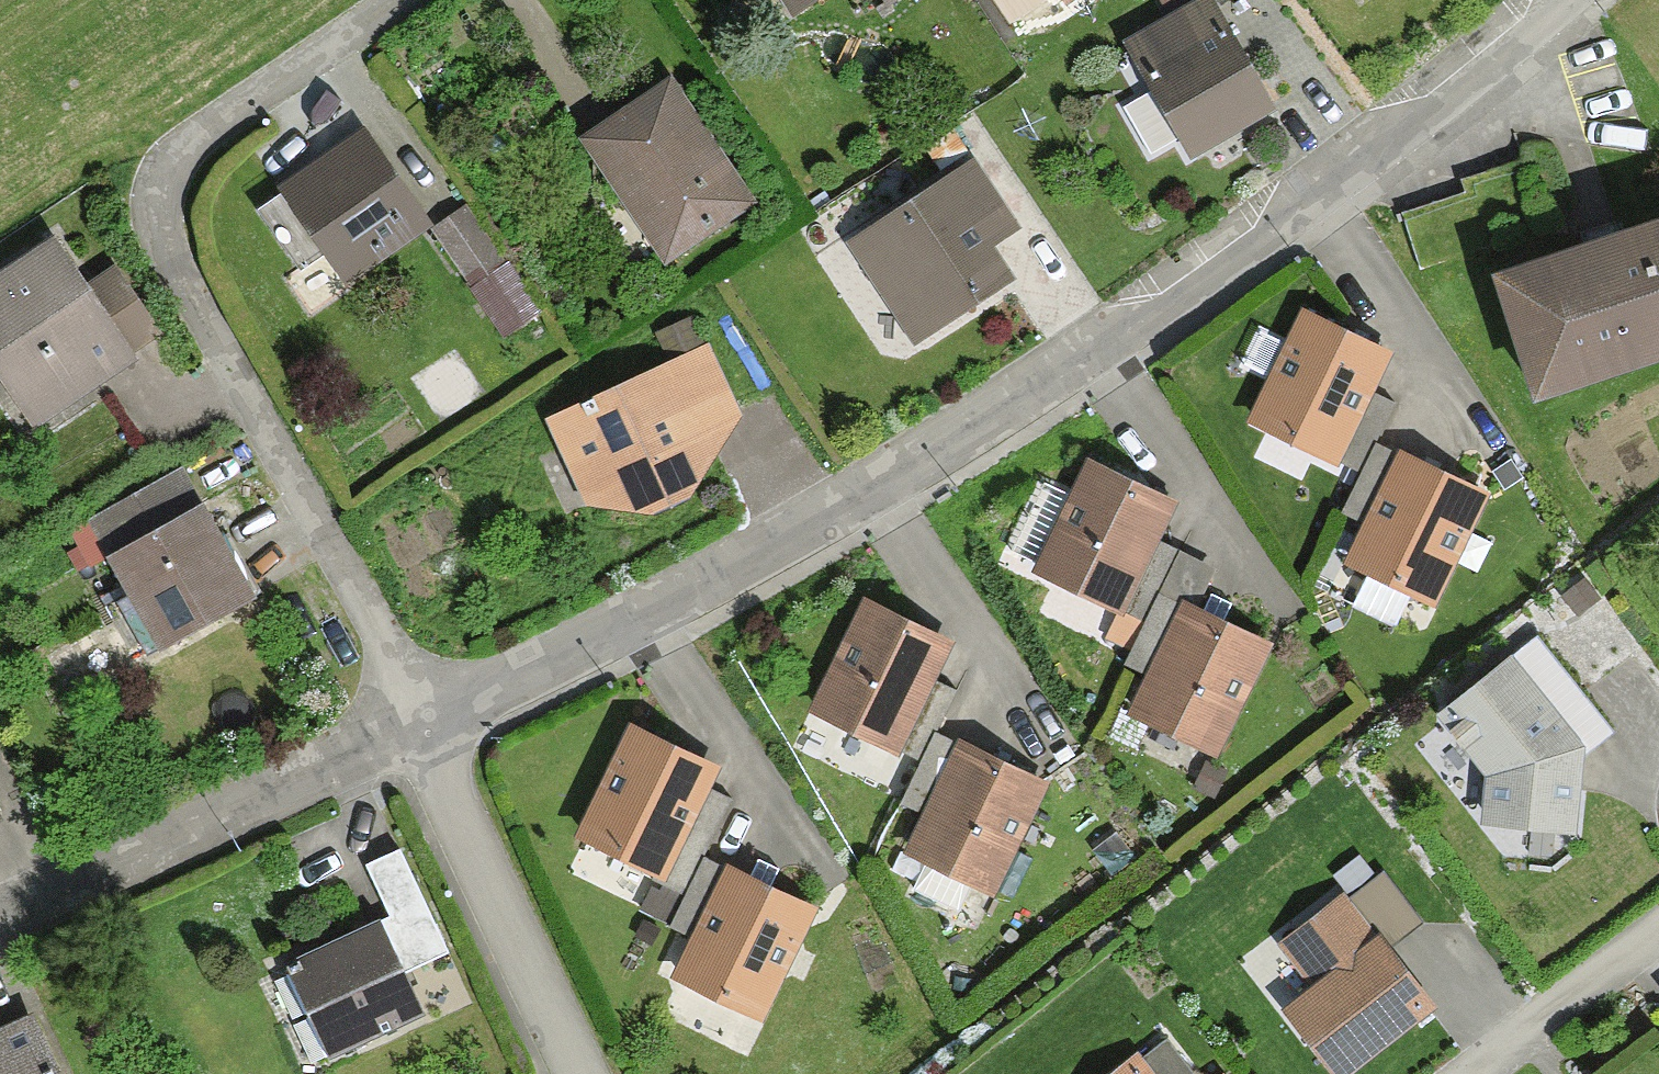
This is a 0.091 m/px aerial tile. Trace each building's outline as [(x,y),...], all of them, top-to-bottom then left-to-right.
[(792,16),(816,0),(781,0),(792,16)] [(887,9),(901,0),(881,0),(887,9)] [(1190,157),(1274,109),(1211,0),(1190,0),(1122,39),(1190,157)] [(665,73),(577,131),(667,264),(754,205),(665,73)] [(359,123),(277,180),(348,284),(432,228),(359,123)] [(914,349),(928,339),(1009,286),(985,251),(1020,227),(973,157),(843,243),(914,349)] [(1526,385),(1658,343),(1658,197),(1484,253),(1526,385)] [(504,269),(463,207),(432,228),(474,289),(504,269)] [(0,264),(0,376),(35,430),(167,343),(114,263),(84,283),(50,231),(0,264)] [(1310,317),(1258,425),(1336,462),(1388,354),(1310,317)] [(741,417),(710,345),(693,318),(657,335),(668,357),(615,373),(544,414),(584,505),(642,507),(687,487),(741,417)] [(1404,454),(1352,562),(1430,599),(1482,491),(1404,454)] [(1090,459),(1038,567),(1116,605),(1168,497),(1090,459)] [(83,519),(160,656),(259,600),(182,464),(83,519)] [(871,598),(819,706),(897,744),(949,636),(871,598)] [(1190,605),(1138,713),(1216,751),(1268,643),(1190,605)] [(1512,642),(1438,705),(1486,768),(1485,822),(1577,827),(1585,740),(1512,642)] [(635,725),(583,833),(662,870),(714,762),(635,725)] [(967,743),(915,851),(993,889),(1045,781),(967,743)] [(283,957),(328,1058),(426,1014),(408,973),(449,955),(399,843),(362,859),(386,912),(283,957)] [(737,866),(685,974),(763,1011),(815,903),(737,866)] [(1281,935),(1313,980),(1285,1000),(1314,1041),(1338,1073),(1341,1073),(1429,1010),(1345,890),(1281,935)] [(0,1022),(0,1073),(59,1073),(27,1009),(0,1022)] [(1168,1034),(1109,1073),(1196,1073),(1168,1034)]
